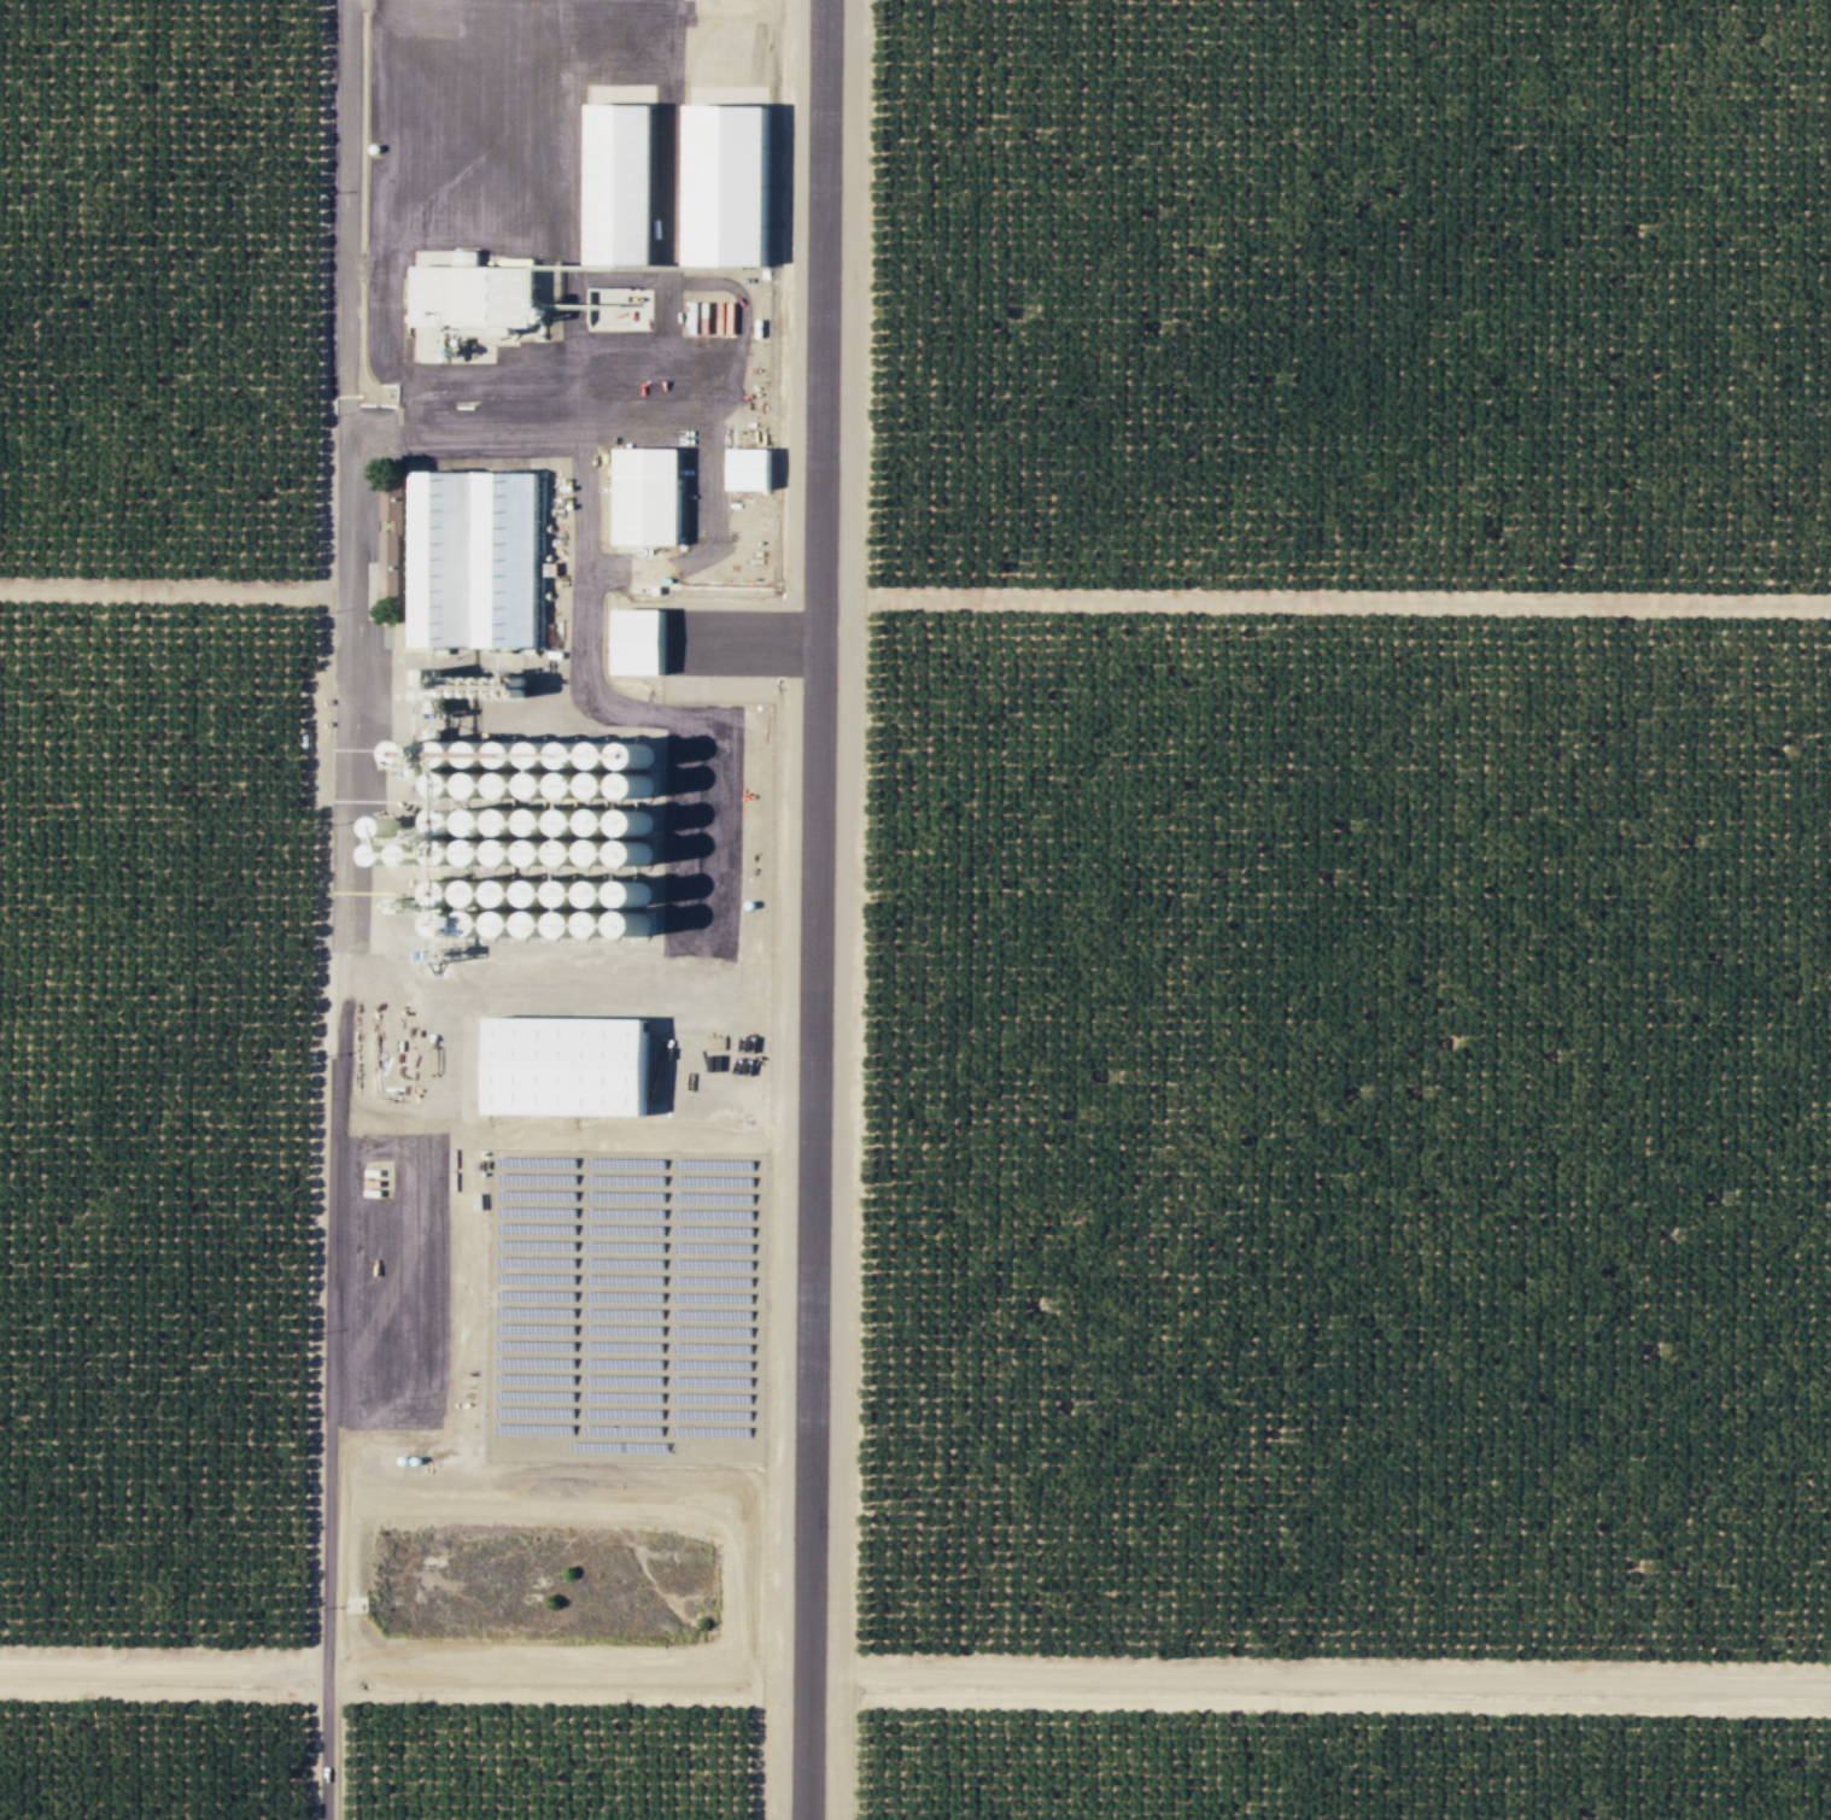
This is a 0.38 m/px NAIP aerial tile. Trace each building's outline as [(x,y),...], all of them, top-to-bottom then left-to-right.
[(663,103),(590,103),(589,148),(591,148),(591,162),(596,162),(595,263),(662,263),(663,103)] [(779,105),(696,104),(695,263),(778,264),(779,105)] [(540,267),(419,264),(417,324),(447,324),(447,311),(454,311),(454,324),(540,326),(540,267)] [(699,301),(688,301),(688,310),(685,310),(684,332),(698,332),(699,301)] [(737,333),(736,302),(716,303),(717,333),(737,333)] [(686,543),(686,447),(615,447),(614,543),(686,543)] [(776,447),(729,447),(729,469),(733,469),(733,490),(777,488),(776,447)] [(542,649),(546,473),(418,470),(418,488),(412,490),(415,501),(403,504),(394,530),(382,530),(381,600),(401,601),(410,563),(412,563),(412,569),(415,581),(408,582),(408,601),(410,601),(409,646),(542,649)] [(671,609),(671,674),(660,674),(624,674),(625,609),(671,609)] [(657,1019),(656,1112),(498,1110),(498,1018),(657,1019)]
